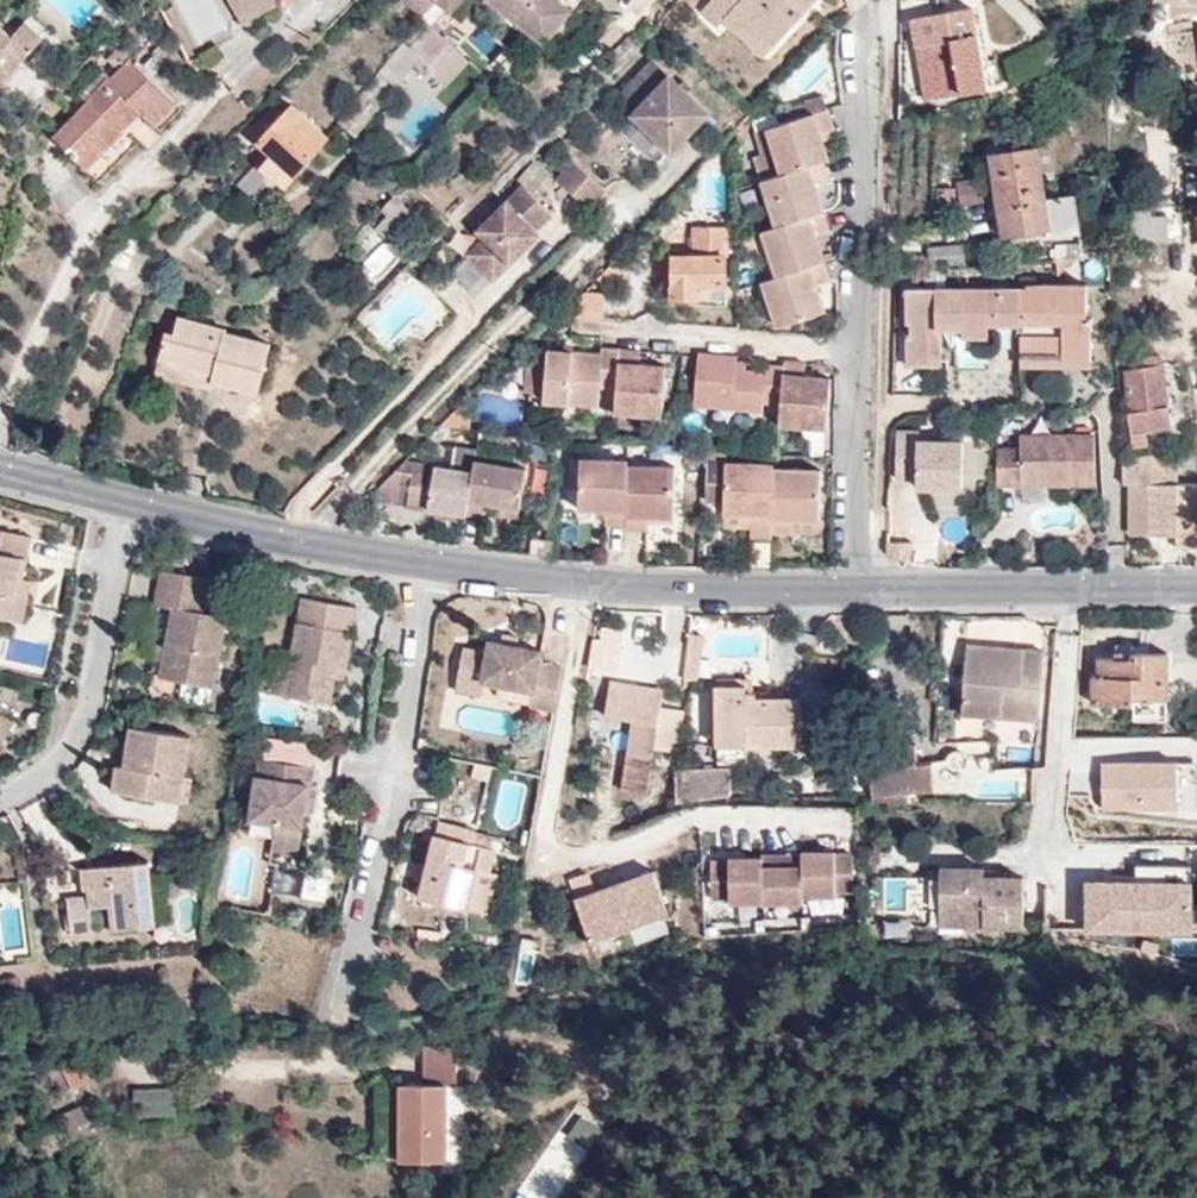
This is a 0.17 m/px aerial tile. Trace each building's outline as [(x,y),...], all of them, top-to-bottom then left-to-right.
[(233,6),(242,23),(278,3),(277,0),(244,0),(233,6)] [(423,16),(438,0),(406,0),(423,16)] [(454,11),(459,5),(453,0),(442,0),(454,11)] [(547,44),(573,12),(559,0),(495,0),(547,44)] [(738,6),(779,45),(821,0),(716,0),(703,13),(718,27),(727,18),(738,6)] [(927,99),(986,88),(970,5),(910,16),(927,99)] [(769,57),(779,45),(738,6),(727,18),(769,57)] [(1179,38),(1177,22),(1137,30),(1139,44),(1179,38)] [(434,25),(430,30),(468,64),(471,60),(434,25)] [(39,44),(22,29),(14,38),(0,26),(0,88),(39,44)] [(433,73),(447,86),(468,64),(430,30),(410,51),(433,73)] [(383,72),(402,87),(418,67),(429,77),(433,73),(410,51),(404,46),(383,72)] [(134,105),(141,112),(156,128),(179,105),(132,60),(112,80),(109,79),(89,100),(91,102),(55,137),(100,183),(139,144),(124,129),(117,121),(134,105)] [(659,62),(628,94),(644,110),(638,116),(676,153),(713,114),(659,62)] [(341,123),(360,138),(383,109),(364,94),(341,123)] [(786,110),(788,114),(790,122),(777,126),(760,132),(773,177),(827,160),(833,158),(828,141),(825,133),(833,130),(836,130),(826,96),(811,101),(810,103),(786,110)] [(124,129),(141,112),(134,105),(117,121),(124,129)] [(286,189),(331,136),(293,105),(258,142),(272,155),(261,167),(286,189)] [(790,122),(788,114),(775,117),(777,126),(790,122)] [(836,138),(833,130),(825,133),(828,141),(836,138)] [(1046,199),(1038,147),(992,155),(1004,237),(1049,229),(1050,239),(1082,233),(1076,194),(1046,199)] [(827,160),(773,177),(767,179),(780,225),(766,230),(779,274),(766,279),(779,324),(826,310),(819,284),(830,280),(823,260),(827,260),(819,234),(832,231),(825,210),(828,209),(822,184),(833,181),(827,160)] [(608,191),(574,162),(572,164),(606,193),(608,191)] [(591,210),(606,193),(572,164),(558,181),(591,210)] [(256,200),(272,185),(254,166),(238,182),(256,200)] [(982,199),(979,182),(960,186),(962,203),(982,199)] [(536,233),(552,216),(520,185),(476,232),(483,239),(466,256),(494,283),(539,236),(536,233)] [(955,207),(956,189),(939,189),(938,205),(955,207)] [(388,238),(411,210),(401,201),(377,229),(388,238)] [(1167,241),(1165,220),(1132,221),(1141,243),(1167,241)] [(728,298),(728,227),(696,227),(696,256),(675,257),(674,298),(728,298)] [(1110,257),(1110,242),(1050,245),(1051,261),(1058,261),(1080,260),(1110,257)] [(964,263),(963,245),(928,248),(929,266),(964,263)] [(1082,281),(1111,280),(1110,257),(1080,260),(1081,271),(1082,281)] [(625,268),(617,260),(600,278),(608,286),(625,268)] [(1080,260),(1058,261),(1059,272),(1081,271),(1080,260)] [(1022,290),(1022,324),(1022,364),(1050,364),(1051,360),(1092,360),(1092,332),(1094,331),(1094,318),(1088,318),(1088,285),(1034,285),(1028,287),(1028,289),(1022,290)] [(576,315),(605,317),(607,291),(589,290),(576,303),(576,315)] [(938,290),(907,290),(906,323),(912,323),(912,335),(907,334),(906,365),(931,366),(931,361),(943,361),(943,330),(938,330),(938,322),(938,290)] [(1022,324),(1022,290),(938,290),(938,322),(963,323),(964,337),(990,338),(990,322),(1000,322),(1001,324),(1009,324),(1022,324)] [(214,382),(216,383),(259,393),(271,344),(226,332),(227,329),(179,317),(175,335),(167,334),(160,359),(216,374),(214,382)] [(618,387),(621,349),(603,348),(602,355),(550,351),(549,367),(547,393),(547,402),(600,406),(601,386),(618,387)] [(643,351),(621,349),(618,387),(617,411),(664,415),(667,366),(641,364),(643,351)] [(1148,363),(1165,361),(1164,351),(1147,354),(1148,363)] [(805,379),(807,365),(787,363),(786,366),(767,366),(767,372),(738,370),(739,356),(701,354),(697,403),(764,409),(766,400),(782,402),(780,422),(828,426),(832,382),(805,379)] [(214,388),(216,383),(214,382),(216,374),(160,359),(156,373),(214,388)] [(1132,409),(1137,444),(1152,442),(1150,428),(1176,423),(1173,402),(1178,402),(1175,381),(1169,382),(1165,361),(1148,363),(1128,366),(1134,408),(1132,409)] [(547,393),(549,367),(532,365),(529,392),(547,393)] [(510,443),(511,435),(482,429),(480,437),(510,443)] [(899,432),(890,483),(939,491),(935,514),(961,518),(974,445),(899,432)] [(1042,490),(1096,490),(1096,434),(1016,434),(1017,447),(995,447),(996,495),(1042,494),(1042,490)] [(458,448),(454,467),(474,471),(476,461),(478,451),(458,448)] [(703,462),(704,453),(689,452),(688,461),(703,462)] [(1177,452),(1153,455),(1154,461),(1178,458),(1177,452)] [(1153,455),(1122,459),(1122,466),(1154,461),(1153,455)] [(1178,458),(1154,461),(1154,484),(1178,484),(1178,458)] [(405,459),(385,481),(412,484),(416,461),(405,459)] [(629,522),(630,464),(630,460),(584,459),(583,508),(609,509),(609,522),(629,522)] [(416,461),(412,484),(409,503),(435,508),(459,513),(467,514),(474,471),(454,467),(416,461)] [(476,461),(474,471),(467,514),(485,517),(485,512),(488,503),(520,509),(527,470),(476,461)] [(1151,534),(1191,533),(1196,533),(1196,484),(1178,484),(1154,484),(1154,461),(1122,466),(1123,483),(1131,483),(1151,483),(1151,530),(1151,534)] [(727,462),(726,511),(753,512),(753,525),(752,546),(772,547),(773,530),(795,531),(795,517),(821,519),(822,468),(774,468),(775,463),(727,462)] [(679,466),(630,464),(629,522),(629,530),(650,531),(651,524),(650,516),(677,516),(679,466)] [(1131,530),(1151,530),(1151,483),(1131,483),(1131,530)] [(488,503),(485,512),(518,519),(520,509),(488,503)] [(459,513),(435,508),(434,516),(458,520),(459,513)] [(753,512),(726,511),(725,524),(753,525),(753,512)] [(678,524),(677,516),(650,516),(651,524),(678,524)] [(820,532),(821,519),(795,517),(795,531),(820,532)] [(20,620),(26,595),(19,594),(21,580),(29,535),(0,530),(0,616),(20,620)] [(1191,533),(1177,534),(1177,545),(1191,545),(1191,533)] [(204,604),(209,577),(159,567),(153,602),(171,606),(158,675),(214,685),(226,615),(200,610),(202,604),(204,604)] [(19,594),(26,595),(28,580),(21,580),(19,594)] [(292,659),(286,696),(330,704),(335,679),(338,666),(348,668),(357,609),(303,599),(292,659)] [(510,644),(524,647),(526,637),(512,634),(510,644)] [(689,635),(683,679),(697,681),(703,636),(689,635)] [(559,709),(562,667),(547,663),(549,652),(524,647),(510,644),(499,642),(495,653),(472,647),(466,671),(492,676),(491,680),(541,691),(538,705),(559,709)] [(1044,649),(1025,647),(1025,655),(1013,654),(1013,647),(969,643),(965,695),(964,711),(964,713),(1039,718),(1044,649)] [(1134,659),(1135,653),(1135,643),(1118,643),(1118,659),(1134,659)] [(1025,655),(1025,647),(1013,647),(1013,654),(1025,655)] [(1168,653),(1135,653),(1134,659),(1118,659),(1102,659),(1102,676),(1097,677),(1096,702),(1135,701),(1136,697),(1169,697),(1168,653)] [(276,694),(286,696),(292,659),(282,656),(278,677),(276,694)] [(338,666),(335,679),(345,681),(348,668),(338,666)] [(487,696),(491,680),(492,676),(466,671),(462,691),(487,696)] [(262,692),(276,694),(278,677),(266,676),(262,692)] [(680,752),(688,712),(663,707),(666,689),(613,679),(607,711),(634,718),(620,787),(645,793),(652,758),(655,747),(662,749),(680,752)] [(720,747),(803,745),(802,700),(747,701),(747,686),(720,686),(720,747)] [(956,710),(964,711),(965,695),(958,695),(956,710)] [(1169,720),(1169,697),(1136,697),(1135,701),(1134,720),(1169,720)] [(0,713),(0,737),(2,738),(13,721),(0,713)] [(113,789),(180,800),(184,774),(190,735),(130,725),(125,754),(133,755),(131,767),(124,765),(118,764),(113,789)] [(1088,752),(1090,737),(1070,734),(1068,749),(1088,752)] [(264,760),(314,768),(318,744),(268,736),(264,760)] [(847,792),(864,792),(873,791),(874,803),(889,802),(890,805),(908,803),(908,790),(935,789),(934,763),(920,763),(917,744),(846,749),(847,792)] [(660,759),(662,749),(655,747),(652,758),(660,759)] [(125,754),(124,765),(131,767),(133,755),(125,754)] [(301,844),(305,813),(309,786),(314,788),(317,768),(314,768),(264,760),(261,760),(250,820),(278,825),(275,840),(301,844)] [(1100,813),(1191,812),(1191,762),(1100,763),(1100,813)] [(184,774),(180,800),(188,801),(191,774),(184,774)] [(309,786),(305,813),(315,815),(320,789),(314,788),(309,786)] [(425,896),(472,909),(483,867),(494,872),(501,847),(496,846),(476,841),(479,832),(479,830),(446,821),(434,864),(430,880),(425,896)] [(476,841),(496,846),(499,837),(479,832),(476,841)] [(298,858),(301,844),(275,840),(273,853),(298,858)] [(854,905),(853,854),(708,857),(709,908),(854,905)] [(148,858),(137,859),(140,879),(150,879),(148,858)] [(83,885),(88,885),(98,885),(102,898),(106,903),(112,902),(115,926),(155,922),(150,879),(140,879),(137,859),(81,865),(83,885)] [(422,877),(430,880),(434,864),(426,862),(422,877)] [(483,867),(472,909),(491,913),(501,873),(494,872),(483,867)] [(944,867),(943,933),(967,933),(967,927),(1027,928),(1027,877),(987,876),(973,876),(972,868),(944,867)] [(972,868),(973,876),(987,876),(987,868),(972,868)] [(593,957),(673,928),(652,870),(573,899),(593,957)] [(1136,871),(1136,884),(1084,884),(1084,937),(1193,937),(1193,871),(1136,871)] [(875,874),(873,892),(885,893),(887,876),(875,874)] [(88,885),(89,893),(91,904),(106,903),(102,898),(98,885),(88,885)] [(91,904),(89,893),(67,895),(70,931),(94,928),(91,904)] [(229,942),(237,943),(239,934),(231,932),(229,942)] [(404,1083),(403,1161),(448,1161),(449,1085),(460,1085),(461,1046),(428,1045),(428,1084),(404,1083)] [(132,1089),(133,1117),(175,1117),(175,1089),(132,1089)] [(74,1139),(93,1132),(83,1109),(64,1116),(74,1139)]
